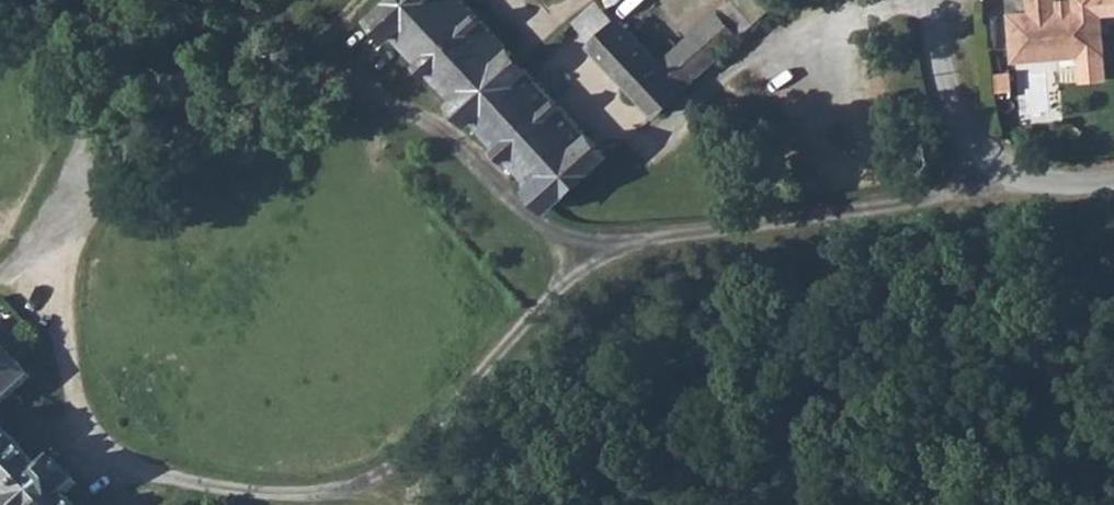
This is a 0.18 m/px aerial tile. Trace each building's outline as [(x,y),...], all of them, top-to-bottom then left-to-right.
[(515,52),(469,0),(391,0),(377,13),(457,103),(515,52)] [(1043,60),(1043,52),(1085,49),(1085,38),(1101,38),(1099,10),(1081,10),(1082,1),(1062,1),(1062,0),(1036,0),(1037,15),(1017,16),(1021,62),(1043,60)] [(1043,60),(1109,55),(1105,0),(1081,0),(1082,1),(1081,10),(1099,10),(1101,38),(1085,38),(1085,49),(1043,52),(1043,60)] [(684,88),(743,35),(718,9),(661,63),(684,88)] [(594,45),(654,115),(684,88),(661,63),(622,21),(594,45)] [(464,110),(521,59),(515,52),(457,103),(464,110)] [(528,67),(521,59),(464,110),(471,118),(528,67)] [(552,208),(608,157),(528,67),(471,118),(552,208)] [(33,380),(0,344),(0,410),(33,380)] [(67,498),(81,488),(60,463),(46,474),(0,424),(0,483),(12,496),(9,504),(73,504),(67,498)]
